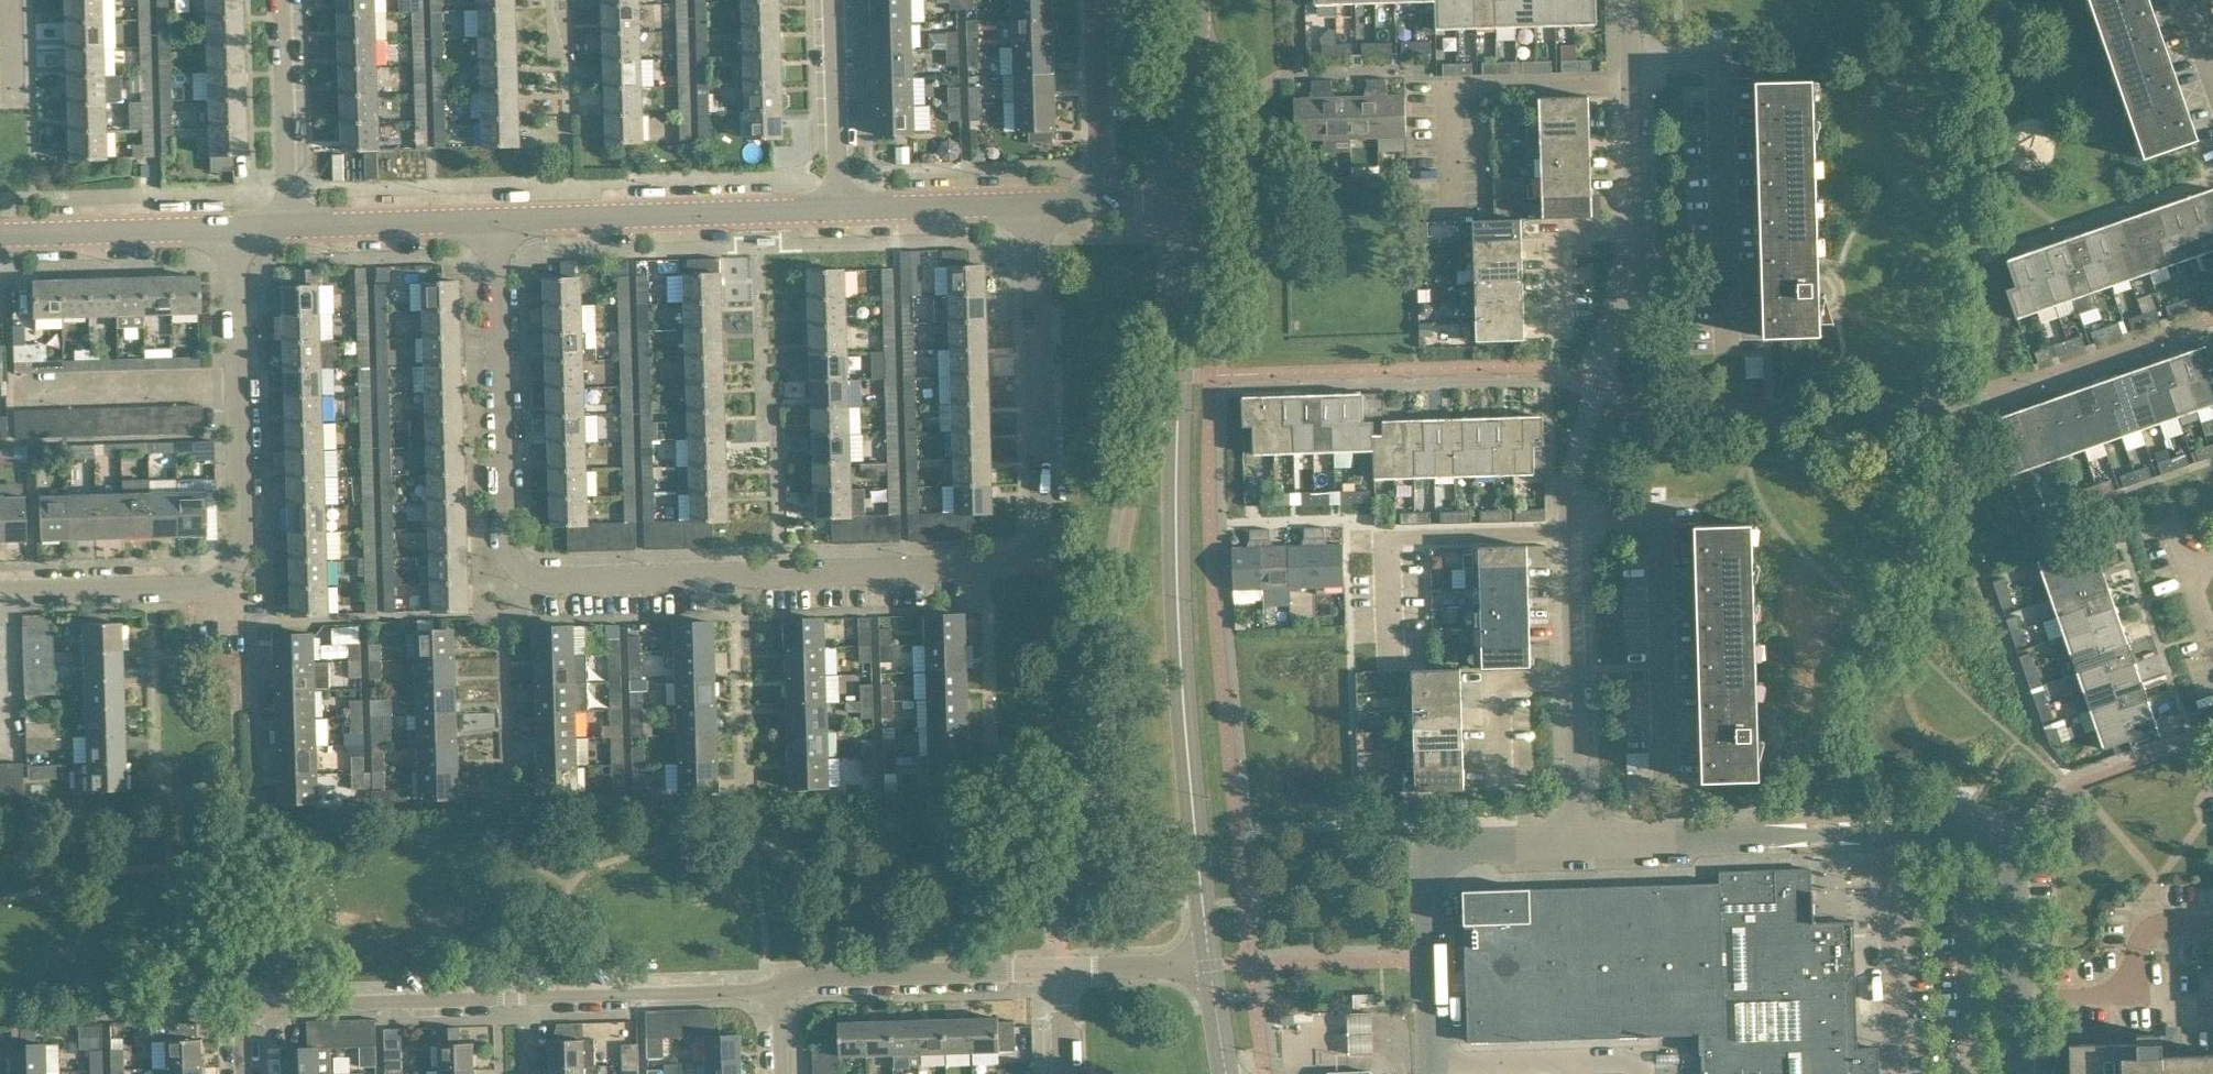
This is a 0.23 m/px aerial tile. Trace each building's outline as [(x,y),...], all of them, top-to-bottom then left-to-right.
[(100,0),(64,0),(65,22),(101,21),(100,0)] [(138,10),(148,10),(148,0),(138,0),(138,10)] [(167,0),(157,1),(158,19),(168,18),(167,0)] [(240,0),(205,0),(206,17),(241,16),(240,0)] [(376,0),(339,0),(340,13),(376,11),(376,0)] [(433,9),(443,9),(442,0),(433,0),(433,9)] [(780,0),(767,0),(744,1),(745,28),(781,27),(780,0)] [(910,0),(874,0),(875,23),(911,22),(910,0)] [(963,0),(950,0),(950,9),(963,9),(963,0)] [(973,0),(963,0),(963,9),(973,9),(973,0)] [(1051,0),(1016,0),(1016,18),(1051,17),(1051,0)] [(1464,0),(1435,0),(1436,1),(1435,1),(1436,29),(1465,28),(1464,0)] [(1484,0),(1464,0),(1465,28),(1485,27),(1484,0)] [(1505,0),(1484,0),(1485,27),(1505,27),(1505,0)] [(1525,0),(1505,0),(1505,27),(1526,26),(1525,0)] [(1545,0),(1525,0),(1526,26),(1546,25),(1545,0)] [(1565,0),(1545,0),(1546,25),(1566,25),(1565,0)] [(1586,0),(1565,0),(1566,25),(1586,24),(1586,0)] [(1586,24),(1597,24),(1597,0),(1586,0),(1586,24)] [(2142,0),(2090,0),(2145,157),(2144,157),(2145,158),(2154,155),(2155,156),(2192,143),(2142,0)] [(688,3),(677,3),(677,21),(688,21),(688,3)] [(640,32),(639,5),(604,5),(605,32),(640,32)] [(517,34),(516,7),(481,8),(482,35),(517,34)] [(424,10),(413,10),(414,28),(425,28),(424,10)] [(377,39),(376,11),(340,13),(341,40),(377,39)] [(707,11),(697,11),(698,29),(707,29),(707,11)] [(242,44),(241,16),(206,17),(206,45),(242,44)] [(1051,20),(1051,17),(1016,18),(1017,46),(1052,45),(1052,34),(1055,34),(1058,31),(1058,23),(1054,20),(1051,20)] [(149,19),(138,19),(139,37),(149,37),(149,19)] [(443,19),(433,19),(434,37),(443,37),(443,19)] [(979,47),(978,20),(967,20),(968,47),(979,47)] [(102,48),(101,21),(65,22),(66,49),(102,48)] [(912,49),(911,22),(875,23),(876,51),(912,49)] [(782,54),(781,27),(745,28),(746,55),(782,54)] [(168,28),(158,28),(158,46),(169,46),(168,28)] [(688,30),(678,30),(678,48),(689,48),(688,30)] [(946,32),(947,49),(959,48),(958,31),(946,32)] [(641,59),(640,32),(605,32),(606,60),(641,59)] [(518,62),(517,34),(482,35),(483,63),(518,62)] [(425,37),(414,38),(415,56),(425,55),(425,37)] [(378,66),(377,40),(377,39),(341,40),(342,67),(378,66)] [(708,39),(698,39),(698,57),(708,57),(708,39)] [(1417,53),(1417,41),(1403,41),(1403,53),(1417,53)] [(1432,41),(1417,41),(1417,53),(1432,53),(1432,41)] [(1378,54),(1378,42),(1363,43),(1364,55),(1378,54)] [(1392,54),(1392,42),(1378,42),(1378,54),(1392,54)] [(1338,55),(1338,43),(1323,44),(1323,56),(1338,55)] [(1353,55),(1352,43),(1338,43),(1338,55),(1353,55)] [(243,71),(242,44),(206,45),(207,72),(243,71)] [(1053,72),(1052,45),(1017,46),(1018,74),(1053,72)] [(150,46),(139,47),(139,65),(150,64),(150,46)] [(444,46),(434,46),(434,64),(444,64),(444,46)] [(979,64),(979,47),(968,47),(968,64),(979,64)] [(102,75),(102,48),(66,49),(67,76),(102,75)] [(959,65),(959,48),(947,49),(947,66),(959,65)] [(912,77),(912,49),(876,51),(877,78),(912,77)] [(782,81),(782,54),(746,55),(746,82),(782,81)] [(169,55),(159,55),(159,73),(169,73),(169,55)] [(689,57),(679,57),(679,75),(690,75),(689,57)] [(642,86),(641,59),(606,60),(607,87),(642,86)] [(1577,72),(1577,60),(1562,60),(1562,72),(1577,72)] [(1592,60),(1577,60),(1577,72),(1592,72),(1592,60)] [(1538,73),(1537,61),(1523,61),(1523,74),(1538,73)] [(1552,61),(1537,61),(1538,73),(1553,73),(1552,61)] [(519,89),(518,62),(483,63),(483,90),(519,89)] [(1498,74),(1497,62),(1483,62),(1483,75),(1498,74)] [(1512,62),(1497,62),(1498,74),(1513,74),(1512,62)] [(1458,75),(1458,63),(1443,63),(1444,76),(1458,75)] [(1473,63),(1458,63),(1458,75),(1473,75),(1473,63)] [(426,65),(415,65),(416,83),(426,83),(426,65)] [(379,93),(378,66),(342,67),(343,95),(379,93)] [(709,66),(699,66),(699,84),(709,84),(709,66)] [(243,99),(243,71),(207,72),(208,100),(243,99)] [(1054,100),(1053,72),(1018,74),(1019,101),(1054,100)] [(445,73),(435,74),(435,92),(445,91),(445,73)] [(150,74),(140,74),(140,101),(151,101),(150,74)] [(103,103),(102,75),(67,76),(67,104),(103,103)] [(913,105),(912,77),(877,78),(878,106),(913,105)] [(1379,138),(1377,78),(1368,78),(1368,90),(1370,89),(1370,95),(1350,96),(1351,139),(1379,138)] [(1406,137),(1405,94),(1385,95),(1385,89),(1387,89),(1387,78),(1377,78),(1379,138),(1406,137)] [(1323,140),(1322,79),(1313,79),(1313,91),(1316,91),(1316,97),(1295,97),(1296,140),(1323,140)] [(1351,139),(1350,96),(1330,96),(1330,91),(1333,91),(1332,79),(1322,79),(1323,140),(1351,139)] [(1821,295),(1814,81),(1815,81),(1815,80),(1805,81),(1805,79),(1766,80),(1773,338),(1822,336),(1822,334),(1821,334),(1821,325),(1833,325),(1836,324),(1827,294),(1826,294),(1826,295),(1821,295)] [(786,93),(783,93),(782,81),(746,82),(747,110),(783,109),(783,107),(786,107),(789,104),(789,96),(786,93)] [(170,82),(159,83),(160,101),(170,100),(170,82)] [(690,85),(680,85),(680,103),(691,103),(690,85)] [(643,114),(642,86),(607,87),(607,115),(643,114)] [(961,103),(961,86),(949,87),(949,103),(961,103)] [(982,102),(982,86),(969,86),(970,103),(982,102)] [(520,116),(519,89),(483,90),(484,117),(520,116)] [(426,92),(416,92),(416,110),(427,110),(426,92)] [(380,121),(379,93),(343,95),(344,122),(380,121)] [(709,93),(699,93),(700,111),(710,111),(709,93)] [(1589,96),(1541,97),(1542,118),(1590,117),(1589,96)] [(244,126),(243,99),(208,100),(209,127),(244,126)] [(1055,128),(1054,100),(1019,101),(1020,129),(1029,129),(1029,143),(1054,143),(1054,128),(1055,128)] [(152,128),(151,101),(140,101),(128,102),(129,129),(142,129),(152,128)] [(446,101),(435,101),(436,119),(446,119),(446,101)] [(983,119),(982,102),(970,103),(971,120),(983,119)] [(104,130),(103,103),(67,104),(68,131),(104,130)] [(962,120),(961,103),(949,103),(950,120),(962,120)] [(914,133),(913,105),(878,106),(879,134),(914,133)] [(784,137),(783,109),(747,110),(748,138),(784,137)] [(170,110),(160,110),(161,128),(171,128),(170,110)] [(691,112),(681,112),(681,130),(691,130),(691,112)] [(643,141),(643,114),(607,115),(608,142),(643,141)] [(520,144),(520,116),(484,117),(485,145),(520,144)] [(1591,136),(1590,117),(1542,118),(1542,138),(1591,136)] [(427,119),(417,120),(417,138),(428,137),(427,119)] [(381,148),(380,121),(344,122),(345,149),(381,148)] [(710,121),(700,122),(701,140),(711,139),(710,121)] [(245,154),(244,126),(209,127),(210,155),(245,154)] [(152,128),(142,129),(142,147),(153,146),(152,128)] [(446,129),(436,130),(437,148),(447,147),(446,129)] [(105,158),(104,130),(68,131),(69,159),(105,158)] [(1591,156),(1591,136),(1542,138),(1543,157),(1591,156)] [(171,138),(161,138),(162,156),(172,156),(171,138)] [(940,150),(943,157),(951,160),(958,157),(961,150),(958,142),(951,139),(943,142),(940,150)] [(978,151),(971,152),(971,165),(984,164),(984,157),(978,151)] [(1592,176),(1591,156),(1543,157),(1544,177),(1592,176)] [(149,166),(140,166),(141,177),(149,177),(149,166)] [(1593,195),(1592,176),(1544,177),(1544,197),(1593,195)] [(2197,195),(2206,222),(2197,225),(2206,253),(2212,251),(2212,189),(2197,195)] [(1593,216),(1593,195),(1544,197),(1545,218),(1593,216)] [(2197,195),(2178,201),(2187,229),(2178,232),(2187,259),(2192,274),(2211,267),(2206,253),(2197,225),(2206,222),(2197,195)] [(2187,229),(2178,201),(2158,208),(2168,235),(2159,238),(2168,266),(2187,259),(2178,232),(2187,229)] [(2168,235),(2158,208),(2140,214),(2149,242),(2140,245),(2149,272),(2168,266),(2159,238),(2168,235)] [(2149,242),(2140,214),(2121,221),(2130,248),(2122,251),(2131,279),(2149,272),(2140,245),(2149,242)] [(1523,240),(1522,219),(1473,220),(1474,241),(1523,240)] [(1429,241),(1428,221),(1417,222),(1418,242),(1429,241)] [(2130,248),(2121,221),(2102,227),(2112,254),(2102,258),(2112,285),(2131,279),(2122,251),(2130,248)] [(2112,254),(2102,227),(2084,234),(2093,261),(2084,264),(2093,292),(2112,285),(2102,258),(2112,254)] [(2093,261),(2084,234),(2065,240),(2074,267),(2065,271),(2074,298),(2075,298),(2080,312),(2098,306),(2093,292),(2084,264),(2093,261)] [(1523,259),(1523,240),(1474,241),(1475,261),(1523,259)] [(2074,267),(2065,240),(2046,247),(2056,274),(2046,277),(2056,305),(2074,298),(2065,271),(2074,267)] [(2056,274),(2046,247),(2028,253),(2037,280),(2028,283),(2037,311),(2056,305),(2046,277),(2056,274)] [(986,293),(985,266),(970,267),(969,249),(942,250),(942,267),(949,267),(950,295),(986,293)] [(2037,280),(2028,253),(2008,260),(2017,285),(2007,289),(2017,318),(2037,311),(2028,283),(2037,280)] [(689,275),(684,275),(685,303),(722,302),(720,259),(688,260),(689,275)] [(1524,279),(1523,259),(1475,261),(1475,281),(1524,279)] [(296,286),(283,286),(284,314),(319,313),(318,268),(296,269),(296,286)] [(894,297),(893,269),(883,270),(884,297),(894,297)] [(845,298),(844,271),(809,272),(810,299),(845,298)] [(196,276),(168,277),(169,312),(197,311),(196,276)] [(619,305),(630,304),(629,276),(619,276),(619,305)] [(142,312),(141,277),(114,278),(115,313),(142,312)] [(169,312),(168,277),(141,277),(142,312),(169,312)] [(115,313),(114,278),(86,279),(87,314),(115,313)] [(581,306),(581,278),(545,280),(546,307),(581,306)] [(912,278),(902,278),(903,296),(913,296),(912,278)] [(87,314),(86,279),(59,280),(60,315),(87,314)] [(1524,299),(1524,279),(1475,281),(1476,300),(1524,299)] [(60,315),(59,280),(31,280),(32,315),(60,315)] [(424,282),(424,305),(425,310),(460,309),(459,281),(424,282)] [(368,309),(367,283),(357,284),(358,309),(368,309)] [(649,285),(639,286),(640,304),(650,304),(649,285)] [(2204,293),(2207,304),(2212,302),(2212,290),(2204,293)] [(387,293),(376,293),(377,311),(387,311),(387,293)] [(986,321),(986,293),(950,295),(935,295),(936,322),(951,322),(986,321)] [(894,297),(884,297),(884,315),(894,315),(894,297)] [(2198,307),(2194,297),(2180,302),(2183,312),(2198,307)] [(846,325),(845,298),(810,299),(811,326),(846,325)] [(1525,319),(1524,299),(1476,300),(1477,320),(1525,319)] [(722,302),(685,303),(686,330),(722,329),(722,302)] [(2183,312),(2180,302),(2167,306),(2170,317),(2183,312)] [(630,304),(619,305),(620,323),(630,322),(630,304)] [(913,305),(903,305),(904,323),(914,323),(913,305)] [(582,334),(581,306),(546,307),(547,335),(582,334)] [(368,309),(358,309),(359,327),(369,327),(368,309)] [(460,336),(460,309),(425,310),(425,337),(460,336)] [(2160,320),(2156,310),(2142,315),(2146,325),(2160,320)] [(320,340),(319,313),(284,314),(285,341),(320,340)] [(650,313),(640,313),(640,331),(651,331),(650,313)] [(2146,325),(2142,315),(2129,319),(2133,330),(2146,325)] [(1526,340),(1525,319),(1477,320),(1477,341),(1526,340)] [(388,320),(377,320),(378,339),(388,338),(388,320)] [(987,348),(986,321),(951,322),(951,349),(987,348)] [(2122,333),(2119,323),(2105,328),(2109,338),(2122,333)] [(895,324),(885,324),(885,342),(895,342),(895,324)] [(846,353),(846,325),(811,326),(812,354),(846,353)] [(2109,338),(2105,328),(2091,332),(2095,343),(2109,338)] [(722,329),(686,330),(687,357),(723,356),(722,329)] [(631,359),(630,332),(620,332),(621,360),(631,359)] [(914,332),(904,333),(904,351),(915,350),(914,332)] [(597,348),(583,348),(582,334),(547,335),(548,362),(583,361),(583,359),(597,359),(597,348)] [(461,363),(460,336),(425,337),(426,364),(461,363)] [(2081,336),(2068,340),(2071,351),(2085,346),(2081,336)] [(369,338),(359,339),(360,357),(370,356),(369,338)] [(340,339),(320,340),(285,341),(286,368),(321,367),(341,367),(340,339)] [(651,340),(641,340),(641,358),(651,358),(651,340)] [(2071,351),(2068,340),(2054,345),(2058,355),(2071,351)] [(2187,353),(2197,379),(2188,382),(2197,409),(2212,404),(2212,364),(2207,346),(2187,353)] [(2048,347),(2035,352),(2039,362),(2052,358),(2048,347)] [(388,348),(378,348),(379,366),(389,366),(388,348)] [(988,376),(987,348),(951,349),(952,377),(988,376)] [(895,352),(886,352),(886,370),(896,370),(895,352)] [(847,380),(846,353),(812,354),(812,382),(847,380)] [(2197,379),(2187,353),(2168,359),(2177,386),(2169,389),(2178,416),(2197,409),(2188,382),(2197,379)] [(1745,356),(1746,378),(1764,378),(1763,355),(1745,356)] [(198,356),(180,356),(181,366),(199,365),(198,356)] [(723,356),(687,357),(688,384),(724,383),(723,356)] [(170,357),(152,357),(153,367),(171,367),(170,357)] [(143,358),(125,358),(125,368),(143,368),(143,358)] [(116,359),(98,359),(98,369),(116,369),(116,359)] [(631,359),(621,360),(622,378),(632,377),(631,359)] [(2177,386),(2168,359),(2149,366),(2159,393),(2150,396),(2159,423),(2178,416),(2169,389),(2177,386)] [(89,360),(71,360),(71,370),(89,370),(89,360)] [(915,360),(905,360),(905,378),(916,378),(915,360)] [(45,361),(44,362),(44,371),(62,371),(62,361),(45,361)] [(584,388),(583,361),(548,362),(549,389),(584,388)] [(462,391),(461,363),(426,364),(427,392),(462,391)] [(370,366),(360,366),(361,384),(371,384),(370,366)] [(2159,393),(2149,366),(2131,372),(2140,399),(2131,402),(2140,429),(2159,423),(2150,396),(2159,393)] [(322,395),(321,367),(286,368),(287,396),(322,395)] [(651,367),(641,367),(642,385),(652,385),(651,367)] [(2140,399),(2131,372),(2112,379),(2121,406),(2112,409),(2122,436),(2140,429),(2131,402),(2140,399)] [(389,375),(379,375),(379,393),(390,393),(389,375)] [(989,403),(988,376),(952,377),(953,404),(989,403)] [(896,379),(886,379),(887,397),(897,397),(896,379)] [(2121,406),(2112,379),(2093,385),(2103,412),(2093,415),(2103,442),(2122,436),(2112,409),(2121,406)] [(848,407),(847,380),(812,382),(812,383),(809,383),(807,385),(807,396),(810,398),(813,398),(813,408),(848,407)] [(724,383),(688,384),(689,411),(725,410),(724,383)] [(2103,412),(2093,385),(2074,392),(2084,419),(2075,422),(2084,449),(2103,442),(2093,415),(2103,412)] [(632,386),(622,387),(622,405),(632,404),(632,386)] [(916,387),(906,387),(906,405),(917,405),(916,387)] [(585,415),(584,388),(549,389),(550,416),(585,415)] [(463,418),(462,391),(427,392),(428,419),(463,418)] [(2084,419),(2074,392),(2056,398),(2065,425),(2056,428),(2065,456),(2084,449),(2075,422),(2084,419)] [(371,393),(361,393),(362,411),(372,411),(371,393)] [(391,420),(390,393),(379,393),(380,421),(391,420)] [(1404,449),(1403,421),(1384,422),(1383,393),(1362,394),(1363,422),(1372,422),(1373,450),(1374,478),(1395,478),(1394,450),(1404,449)] [(652,394),(642,394),(643,412),(653,412),(652,394)] [(1343,423),(1343,394),(1323,395),(1324,423),(1333,423),(1334,451),(1354,451),(1353,422),(1343,423)] [(1363,422),(1362,394),(1343,394),(1343,423),(1353,422),(1354,451),(1373,450),(1372,422),(1363,422)] [(323,422),(322,395),(287,396),(287,423),(323,422)] [(1324,423),(1323,395),(1303,396),(1304,424),(1313,423),(1314,452),(1334,451),(1333,423),(1324,423)] [(1284,425),(1283,396),(1263,397),(1264,425),(1274,425),(1275,453),(1294,452),(1294,424),(1284,425)] [(1304,424),(1303,396),(1283,396),(1284,425),(1294,424),(1294,452),(1314,452),(1313,423),(1304,424)] [(1264,425),(1263,397),(1243,398),(1244,426),(1253,426),(1254,454),(1275,453),(1274,425),(1264,425)] [(2065,425),(2056,398),(2037,405),(2046,432),(2037,435),(2047,462),(2065,456),(2056,428),(2065,425)] [(201,431),(200,403),(186,404),(187,432),(201,431)] [(990,430),(989,403),(953,404),(954,431),(990,430)] [(174,432),(173,404),(159,405),(160,433),(174,432)] [(187,432),(186,404),(173,404),(174,432),(187,432)] [(147,433),(146,405),(133,406),(134,434),(147,433)] [(160,433),(159,405),(146,405),(147,433),(160,433)] [(2046,432),(2037,405),(2018,412),(2028,438),(2018,441),(2028,469),(2047,462),(2037,435),(2046,432)] [(108,435),(107,406),(93,407),(94,435),(108,435)] [(121,434),(120,406),(107,406),(108,435),(121,434)] [(134,434),(133,406),(120,406),(121,434),(134,434)] [(897,406),(887,406),(888,424),(897,424),(897,406)] [(81,436),(80,407),(67,408),(68,436),(81,436)] [(94,435),(93,407),(80,407),(81,436),(94,435)] [(849,434),(848,407),(813,408),(814,435),(849,434)] [(55,437),(54,408),(41,409),(42,437),(55,437)] [(68,436),(67,408),(54,408),(55,437),(68,436)] [(29,438),(27,409),(13,410),(14,438),(29,438)] [(42,437),(41,409),(27,409),(29,438),(42,437)] [(725,410),(689,411),(690,438),(726,437),(725,410)] [(2028,438),(2018,412),(1999,418),(2007,444),(1999,447),(2007,475),(2028,469),(2018,441),(2028,438)] [(633,414),(623,414),(623,432),(633,432),(633,414)] [(917,414),(906,415),(907,433),(917,432),(917,414)] [(586,442),(585,415),(550,416),(550,443),(586,442)] [(1523,445),(1522,417),(1502,418),(1503,446),(1493,446),(1494,474),(1514,474),(1513,446),(1523,445)] [(1544,473),(1543,445),(1542,417),(1522,417),(1523,445),(1513,446),(1514,474),(1544,473)] [(464,445),(463,418),(428,419),(429,446),(464,445)] [(1503,446),(1502,418),(1482,419),(1483,447),(1473,447),(1474,475),(1494,474),(1493,446),(1503,446)] [(1463,447),(1463,419),(1443,420),(1443,448),(1434,448),(1435,476),(1454,476),(1454,448),(1463,447)] [(1483,447),(1482,419),(1463,419),(1463,447),(1454,448),(1454,476),(1474,475),(1473,447),(1483,447)] [(372,420),(362,421),(363,439),(373,438),(372,420)] [(1443,448),(1443,420),(1423,421),(1424,449),(1414,449),(1415,477),(1435,476),(1434,448),(1443,448)] [(653,421),(643,421),(643,440),(653,439),(653,421)] [(1424,449),(1423,421),(1403,421),(1404,449),(1394,450),(1395,478),(1415,477),(1414,449),(1424,449)] [(324,449),(323,422),(287,423),(288,450),(324,449)] [(391,430),(380,430),(381,448),(392,448),(391,430)] [(990,458),(990,430),(954,431),(955,459),(990,458)] [(897,433),(888,433),(889,451),(898,451),(897,433)] [(849,434),(814,435),(811,436),(808,439),(808,449),(811,453),(815,453),(815,463),(850,462),(849,434)] [(726,437),(690,438),(691,465),(727,464),(726,437)] [(213,440),(192,441),(192,450),(192,460),(213,459),(213,440)] [(174,451),(173,441),(156,442),(156,451),(174,451)] [(192,450),(192,441),(173,441),(174,451),(192,450)] [(633,441),(624,441),(624,459),(634,459),(633,441)] [(139,442),(119,443),(119,453),(140,452),(139,442)] [(587,470),(586,442),(550,443),(551,471),(587,470)] [(918,442),(907,442),(908,460),(918,460),(918,442)] [(119,453),(119,443),(103,443),(103,453),(119,453)] [(94,444),(65,444),(66,458),(94,457),(94,444)] [(465,473),(464,445),(429,446),(430,474),(465,473)] [(2212,456),(2209,445),(2195,450),(2199,461),(2212,456)] [(0,447),(0,457),(14,457),(14,447),(0,447)] [(373,447),(363,448),(363,466),(374,466),(373,447)] [(654,448),(643,448),(644,466),(654,466),(654,448)] [(325,476),(324,449),(288,450),(289,477),(325,476)] [(2185,454),(2171,459),(2175,469),(2189,464),(2185,454)] [(392,457),(381,457),(382,475),(393,475),(392,457)] [(991,485),(990,458),(955,459),(956,485),(991,485)] [(2175,469),(2171,459),(2157,463),(2161,474),(2175,469)] [(898,460),(889,461),(889,479),(899,478),(898,460)] [(850,489),(850,462),(815,463),(816,490),(850,489)] [(691,465),(677,466),(678,494),(692,494),(728,493),(727,464),(691,465)] [(2151,477),(2147,467),(2134,472),(2137,482),(2151,477)] [(634,468),(624,469),(625,487),(634,486),(634,468)] [(919,468),(908,469),(908,487),(919,487),(919,468)] [(588,497),(587,470),(551,471),(552,498),(588,497)] [(2137,482),(2134,472),(2120,476),(2124,487),(2137,482)] [(466,500),(465,473),(430,474),(431,501),(466,500)] [(374,475),(364,475),(364,493),(374,493),(374,475)] [(326,504),(325,476),(289,477),(290,505),(326,504)] [(214,477),(175,478),(175,491),(176,534),(204,533),(204,515),(216,515),(214,477)] [(654,477),(644,477),(645,495),(655,495),(654,477)] [(2114,490),(2110,480),(2096,484),(2100,495),(2114,490)] [(393,484),(382,485),(383,503),(394,502),(393,484)] [(2100,495),(2096,484),(2083,489),(2086,500),(2100,495)] [(992,513),(991,485),(956,485),(957,512),(963,512),(976,511),(976,513),(992,513)] [(899,488),(890,488),(890,506),(899,506),(899,488)] [(851,517),(851,515),(850,489),(816,490),(816,518),(832,517),(846,517),(851,517)] [(176,534),(175,491),(148,492),(149,535),(176,534)] [(1355,502),(1355,491),(1340,491),(1341,503),(1355,502)] [(1369,502),(1369,491),(1355,491),(1355,502),(1369,502)] [(149,535),(148,492),(121,493),(122,536),(149,535)] [(1316,504),(1316,492),(1301,493),(1302,504),(1316,504)] [(1330,503),(1329,492),(1316,492),(1316,504),(1330,503)] [(122,536),(121,493),(93,494),(95,537),(122,536)] [(728,493),(692,494),(692,519),(698,519),(712,519),(712,521),(728,520),(728,493)] [(1276,505),(1276,493),(1262,494),(1262,505),(1276,505)] [(1291,504),(1290,493),(1276,493),(1276,505),(1291,504)] [(2072,493),(2058,498),(2062,508),(2076,504),(2072,493)] [(95,537),(93,494),(66,495),(68,538),(95,537)] [(68,538),(66,495),(39,496),(40,539),(68,538)] [(919,495),(909,495),(909,513),(920,513),(919,495)] [(23,496),(0,497),(0,541),(24,540),(23,496)] [(635,496),(625,496),(626,514),(635,514),(635,496)] [(589,524),(589,522),(588,497),(552,498),(553,525),(568,525),(582,524),(589,524)] [(2058,498),(2044,502),(2048,513),(2062,508),(2058,498)] [(466,527),(466,500),(431,501),(432,529),(466,527)] [(375,502),(365,502),(365,520),(375,520),(375,502)] [(655,502),(645,503),(645,521),(655,520),(655,502)] [(326,531),(326,504),(290,505),(291,532),(326,531)] [(2039,504),(2025,509),(2029,519),(2043,515),(2039,504)] [(1545,520),(1545,508),(1514,509),(1514,521),(1545,520)] [(1509,509),(1495,510),(1496,522),(1509,521),(1509,509)] [(1469,510),(1456,511),(1456,523),(1470,522),(1469,510)] [(1496,522),(1495,510),(1480,510),(1480,522),(1496,522)] [(977,539),(976,513),(976,511),(963,512),(963,539),(977,539)] [(1429,511),(1416,512),(1416,524),(1430,523),(1429,511)] [(1456,523),(1456,511),(1440,511),(1440,523),(1456,523)] [(394,512),(383,512),(383,530),(394,530),(394,512)] [(950,540),(949,512),(936,513),(937,540),(950,540)] [(963,512),(957,512),(949,512),(950,540),(963,539),(963,512)] [(1416,524),(1416,512),(1400,512),(1400,524),(1416,524)] [(924,541),(923,513),(920,513),(909,513),(910,541),(924,541)] [(937,540),(936,513),(923,513),(924,541),(937,540)] [(1390,513),(1374,513),(1375,525),(1390,525),(1390,513)] [(887,541),(886,514),(872,515),(873,542),(887,541)] [(900,541),(900,514),(889,514),(886,514),(887,541),(900,541)] [(860,542),(859,515),(851,515),(851,517),(846,517),(847,542),(860,542)] [(873,542),(872,515),(859,515),(860,542),(873,542)] [(847,542),(846,517),(832,517),(833,543),(847,542)] [(698,519),(692,519),(685,520),(686,547),(699,547),(698,519)] [(713,547),(712,521),(712,519),(698,519),(699,547),(713,547)] [(659,520),(655,520),(645,521),(646,548),(660,548),(659,520)] [(673,548),(672,520),(659,520),(660,548),(673,548)] [(686,547),(685,520),(672,520),(673,548),(686,547)] [(622,549),(621,521),(608,522),(609,549),(622,549)] [(635,521),(626,521),(621,521),(622,549),(636,549),(635,521)] [(596,550),(595,522),(589,522),(589,524),(582,524),(583,550),(596,550)] [(609,549),(608,522),(595,522),(596,550),(609,549)] [(1759,739),(1752,525),(1752,524),(1742,524),(1742,523),(1703,524),(1711,781),(1751,780),(1751,779),(1761,779),(1761,778),(1760,778),(1760,768),(1772,768),(1772,769),(1773,768),(1764,738),(1763,738),(1763,739),(1759,739)] [(583,550),(582,524),(568,525),(569,551),(583,550)] [(467,554),(466,527),(432,529),(432,556),(467,554)] [(1317,587),(1314,528),(1305,529),(1305,540),(1308,540),(1308,546),(1288,546),(1289,588),(1317,587)] [(1344,586),(1343,545),(1322,545),(1322,539),(1324,539),(1324,528),(1314,528),(1317,587),(1344,586)] [(376,529),(366,529),(366,548),(376,547),(376,529)] [(1253,548),(1232,548),(1233,590),(1234,603),(1245,602),(1254,599),(1262,598),(1261,589),(1260,530),(1250,530),(1250,541),(1253,541),(1253,548)] [(1270,530),(1260,530),(1261,589),(1289,588),(1288,546),(1268,547),(1268,541),(1270,541),(1270,530)] [(327,558),(326,531),(291,532),(292,559),(327,558)] [(395,539),(384,539),(384,557),(395,557),(395,539)] [(1527,566),(1526,545),(1478,546),(1478,567),(1527,566)] [(2102,569),(2095,549),(2069,558),(2066,548),(2037,558),(2037,559),(2044,579),(2072,569),(2075,579),(2102,569)] [(432,556),(418,556),(418,569),(433,568),(433,583),(468,582),(467,554),(432,556)] [(377,557),(367,557),(367,575),(377,574),(377,557)] [(328,585),(327,558),(292,559),(293,587),(328,585)] [(396,566),(384,566),(385,584),(396,584),(396,566)] [(1528,585),(1527,566),(1478,567),(1465,568),(1466,587),(1473,587),(1479,587),(1528,585)] [(2108,588),(2102,569),(2075,579),(2072,569),(2044,579),(2051,598),(2078,588),(2081,597),(2108,588)] [(2005,577),(1993,581),(1998,595),(2010,591),(2005,577)] [(469,610),(468,582),(433,583),(420,583),(421,611),(469,610)] [(378,584),(368,584),(368,602),(378,602),(378,584)] [(329,613),(328,588),(328,585),(293,587),(293,615),(329,613)] [(1528,605),(1528,585),(1479,587),(1480,607),(1528,605)] [(2115,606),(2108,588),(2081,597),(2078,588),(2051,598),(2058,616),(2085,606),(2088,616),(2115,606)] [(2014,605),(2010,591),(1998,595),(2003,609),(2014,605)] [(397,593),(385,594),(386,612),(397,611),(397,593)] [(1529,625),(1528,605),(1480,607),(1480,626),(1529,625)] [(2121,625),(2115,606),(2088,616),(2085,606),(2058,616),(2064,635),(2091,625),(2095,634),(2121,625)] [(81,612),(82,623),(108,622),(108,612),(81,612)] [(963,643),(962,614),(928,615),(928,644),(963,643)] [(23,616),(23,625),(52,624),(52,615),(23,616)] [(2018,615),(2007,619),(2011,633),(2023,629),(2018,615)] [(823,647),(822,618),(787,620),(788,648),(823,647)] [(606,621),(606,635),(620,634),(620,620),(606,621)] [(82,623),(82,651),(120,650),(119,621),(108,622),(82,623)] [(713,650),(712,622),(678,623),(678,651),(713,650)] [(360,641),(359,623),(333,624),(334,642),(360,641)] [(52,624),(23,625),(24,638),(52,637),(52,624)] [(1530,644),(1529,625),(1480,626),(1481,646),(1530,644)] [(2128,644),(2121,625),(2095,634),(2091,625),(2064,635),(2071,653),(2098,643),(2101,653),(2128,644)] [(573,654),(572,626),(537,628),(538,655),(573,654)] [(860,629),(860,646),(871,646),(871,629),(860,629)] [(893,645),(892,629),(881,629),(881,646),(893,645)] [(2027,643),(2023,629),(2011,633),(2016,647),(2027,643)] [(452,630),(417,631),(418,659),(453,658),(452,630)] [(313,662),(312,634),(277,635),(278,663),(313,662)] [(629,636),(629,650),(629,653),(641,653),(640,636),(629,636)] [(53,651),(52,637),(24,638),(24,652),(53,651)] [(609,637),(610,653),(620,653),(620,637),(609,637)] [(350,644),(350,661),(362,661),(361,643),(350,644)] [(382,660),(382,643),(370,643),(370,661),(382,660)] [(964,670),(963,643),(928,644),(929,671),(964,670)] [(2134,662),(2128,644),(2101,653),(2098,643),(2071,653),(2077,671),(2104,662),(2108,672),(2134,662)] [(1530,665),(1530,644),(1481,646),(1482,667),(1530,665)] [(893,662),(893,645),(881,646),(882,662),(893,662)] [(872,662),(871,646),(860,646),(860,663),(872,662)] [(824,674),(823,647),(788,648),(789,676),(824,674)] [(121,677),(120,650),(82,651),(83,679),(121,677)] [(714,678),(713,650),(678,651),(679,679),(714,678)] [(53,666),(53,651),(24,652),(25,666),(53,666)] [(2031,652),(2020,656),(2025,670),(2036,666),(2031,652)] [(621,670),(620,653),(610,653),(610,670),(621,670)] [(641,669),(641,653),(629,653),(630,669),(641,669)] [(586,654),(573,654),(538,655),(538,683),(573,682),(587,682),(586,654)] [(454,686),(453,658),(418,659),(419,687),(454,686)] [(383,676),(382,660),(370,661),(371,677),(383,676)] [(362,677),(362,661),(350,661),(351,677),(362,677)] [(329,662),(313,662),(278,663),(279,691),(313,690),(330,689),(329,662)] [(2141,681),(2134,662),(2108,672),(2104,662),(2077,671),(2084,690),(2111,681),(2114,690),(2141,681)] [(53,666),(25,667),(25,680),(54,679),(53,666)] [(2041,680),(2036,666),(2025,670),(2029,684),(2041,680)] [(1462,689),(1461,668),(1411,670),(1412,691),(1462,689)] [(965,698),(964,670),(929,671),(930,699),(965,698)] [(838,674),(824,674),(789,676),(790,703),(825,702),(839,702),(838,674)] [(122,705),(121,677),(83,679),(84,706),(122,705)] [(715,706),(714,678),(679,679),(680,707),(715,706)] [(54,679),(25,680),(26,694),(54,693),(54,679)] [(2147,700),(2141,681),(2114,690),(2111,681),(2084,690),(2091,709),(2117,700),(2121,709),(2147,700)] [(574,710),(587,710),(587,682),(573,682),(538,683),(539,711),(574,710)] [(872,684),(861,685),(861,701),(873,701),(872,684)] [(882,684),(883,700),(895,700),(894,684),(882,684)] [(455,714),(454,686),(419,687),(405,687),(406,715),(420,715),(455,714)] [(1462,709),(1462,689),(1412,691),(1413,710),(1462,709)] [(314,718),(313,690),(279,691),(280,719),(314,718)] [(2044,690),(2033,694),(2038,707),(2049,703),(2044,690)] [(642,691),(631,691),(631,708),(643,708),(642,691)] [(610,692),(610,709),(622,708),(622,692),(610,692)] [(966,726),(965,698),(930,699),(931,727),(966,726)] [(364,716),(363,699),(351,700),(352,716),(364,716)] [(384,716),(384,699),(372,699),(373,716),(384,716)] [(895,717),(895,700),(883,700),(883,717),(895,717)] [(2154,719),(2147,700),(2121,709),(2117,700),(2091,709),(2097,727),(2124,718),(2127,728),(2154,719)] [(873,718),(873,701),(861,701),(862,718),(873,718)] [(826,730),(825,702),(790,703),(791,731),(826,730)] [(2054,717),(2049,703),(2038,707),(2043,721),(2054,717)] [(123,733),(122,705),(84,706),(85,734),(123,733)] [(715,733),(715,706),(680,707),(681,734),(715,733)] [(623,725),(622,708),(610,709),(611,725),(623,725)] [(643,724),(643,708),(631,708),(632,725),(643,724)] [(1463,728),(1462,709),(1413,710),(1402,711),(1403,731),(1414,730),(1463,728)] [(575,737),(574,710),(539,711),(540,721),(533,723),(533,734),(540,735),(540,739),(575,737)] [(456,741),(455,714),(420,715),(420,729),(410,729),(410,742),(421,742),(456,741)] [(364,733),(364,716),(352,716),(352,733),(364,733)] [(384,732),(384,716),(373,716),(373,733),(384,732)] [(315,745),(314,718),(280,719),(281,746),(315,745)] [(2161,738),(2154,719),(2127,728),(2124,718),(2097,727),(2104,747),(2113,744),(2116,753),(2133,747),(2161,738)] [(55,722),(26,723),(26,736),(56,735),(55,722)] [(967,754),(966,726),(931,727),(932,755),(967,754)] [(2062,741),(2057,727),(2046,731),(2051,745),(2062,741)] [(1464,748),(1463,728),(1414,730),(1415,750),(1464,748)] [(827,757),(826,730),(791,731),(792,759),(827,757)] [(124,761),(123,733),(85,734),(86,762),(124,761)] [(716,761),(715,733),(681,734),(681,762),(716,761)] [(56,749),(56,735),(26,736),(27,750),(56,749)] [(576,765),(575,737),(540,739),(541,766),(576,765)] [(874,756),(874,739),(863,740),(863,756),(874,756)] [(895,756),(895,739),(884,739),(884,756),(895,756)] [(457,769),(456,741),(421,742),(422,770),(457,769)] [(316,773),(315,745),(281,746),(282,774),(316,773)] [(623,746),(613,747),(613,764),(624,763),(623,746)] [(632,746),(633,763),(644,762),(644,746),(632,746)] [(1465,768),(1464,748),(1415,750),(1416,769),(1416,770),(1465,768)] [(1649,769),(1649,758),(1649,752),(1627,752),(1627,770),(1649,769)] [(383,771),(383,754),(373,754),(373,771),(383,771)] [(968,782),(967,754),(932,755),(933,783),(968,782)] [(364,771),(364,755),(353,755),(354,772),(364,771)] [(875,773),(875,759),(874,756),(863,756),(864,773),(875,773)] [(896,772),(895,756),(884,756),(885,773),(896,772)] [(828,786),(827,764),(827,757),(792,759),(793,787),(828,786)] [(62,760),(28,762),(29,775),(62,773),(62,760)] [(75,795),(73,797),(73,805),(76,806),(76,809),(113,807),(113,790),(125,789),(124,761),(86,762),(87,791),(75,791),(75,795)] [(717,789),(716,761),(681,762),(682,790),(717,789)] [(22,762),(9,763),(10,792),(10,809),(31,809),(30,797),(23,792),(22,764),(22,762)] [(645,779),(644,763),(644,762),(633,763),(633,779),(645,779)] [(9,763),(0,763),(0,811),(10,810),(10,792),(9,763)] [(624,792),(624,764),(624,763),(613,764),(614,792),(624,792)] [(577,793),(576,765),(541,766),(542,794),(577,793)] [(1465,789),(1465,768),(1416,770),(1416,769),(1404,769),(1405,791),(1465,789)] [(458,797),(457,769),(422,770),(423,798),(458,797)] [(364,788),(364,773),(364,771),(354,772),(354,788),(364,788)] [(384,787),(383,773),(383,771),(373,771),(374,788),(384,787)] [(317,801),(316,773),(282,774),(283,802),(317,801)] [(384,787),(374,788),(374,808),(393,808),(392,787),(384,787)] [(625,802),(624,792),(614,792),(614,794),(596,795),(596,803),(625,802)] [(1878,1047),(1857,1048),(1853,921),(1810,922),(1810,910),(1809,897),(1809,892),(1811,892),(1810,868),(1720,871),(1720,882),(1463,890),(1468,1042),(1701,1035),(1702,1044),(1702,1053),(1703,1073),(1879,1073),(1878,1047)] [(1353,994),(1353,1007),(1374,1006),(1374,993),(1353,994)] [(702,1036),(701,1008),(688,1009),(688,1036),(702,1036)] [(716,1034),(715,1008),(701,1008),(702,1036),(706,1035),(706,1034),(716,1034)] [(662,1037),(661,1009),(647,1010),(648,1037),(662,1037)] [(675,1036),(674,1009),(661,1009),(662,1037),(664,1037),(675,1036)] [(688,1036),(688,1009),(674,1009),(675,1036),(688,1036)] [(999,1018),(972,1019),(973,1051),(1016,1050),(1015,1022),(999,1022),(999,1018)] [(363,1048),(362,1019),(349,1020),(350,1048),(361,1048),(363,1048)] [(377,1047),(377,1028),(377,1019),(362,1019),(363,1048),(377,1047)] [(973,1051),(972,1019),(946,1020),(947,1052),(973,1051)] [(324,1049),(323,1020),(309,1021),(309,1047),(318,1046),(319,1049),(324,1049)] [(337,1049),(336,1020),(323,1020),(324,1049),(337,1049)] [(350,1048),(349,1020),(336,1020),(337,1049),(350,1048)] [(947,1052),(946,1020),(919,1021),(920,1053),(947,1052)] [(894,1054),(893,1021),(866,1022),(867,1054),(894,1054)] [(919,1021),(893,1021),(894,1054),(910,1053),(910,1066),(921,1066),(920,1053),(919,1021)] [(867,1054),(866,1022),(840,1023),(840,1047),(841,1055),(842,1055),(867,1054)] [(101,1025),(80,1026),(81,1049),(101,1048),(101,1025)] [(403,1071),(401,1027),(386,1028),(387,1071),(403,1071)] [(475,1068),(474,1041),(460,1042),(460,1027),(440,1027),(440,1042),(441,1070),(475,1068)] [(741,1033),(716,1034),(706,1034),(706,1035),(707,1061),(741,1060),(741,1033)] [(2205,1055),(2177,1056),(2176,1038),(2162,1038),(2162,1034),(2137,1035),(2137,1048),(2094,1050),(2094,1044),(2070,1045),(2071,1073),(2212,1073),(2212,1055),(2205,1055)] [(665,1056),(664,1037),(662,1037),(648,1037),(648,1057),(665,1056)] [(594,1038),(550,1039),(551,1066),(585,1065),(595,1065),(594,1038)] [(203,1039),(199,1039),(168,1040),(169,1068),(203,1067),(203,1039)] [(13,1043),(14,1071),(48,1070),(47,1042),(13,1043)] [(622,1043),(623,1064),(639,1063),(638,1043),(622,1043)] [(319,1073),(319,1049),(318,1046),(309,1047),(284,1048),(285,1073),(319,1073)] [(378,1066),(377,1047),(363,1048),(361,1048),(362,1067),(378,1066)] [(841,1055),(840,1047),(814,1047),(814,1062),(842,1061),(842,1055),(841,1055)] [(113,1051),(114,1068),(114,1070),(125,1069),(125,1050),(113,1051)] [(93,1051),(93,1068),(93,1069),(104,1069),(104,1051),(93,1051)] [(741,1060),(707,1061),(707,1073),(742,1073),(741,1060)] [(842,1061),(814,1062),(814,1073),(842,1073),(842,1061)] [(639,1064),(639,1063),(623,1064),(623,1073),(639,1073),(639,1064)] [(585,1065),(551,1066),(551,1073),(586,1073),(585,1065)]
